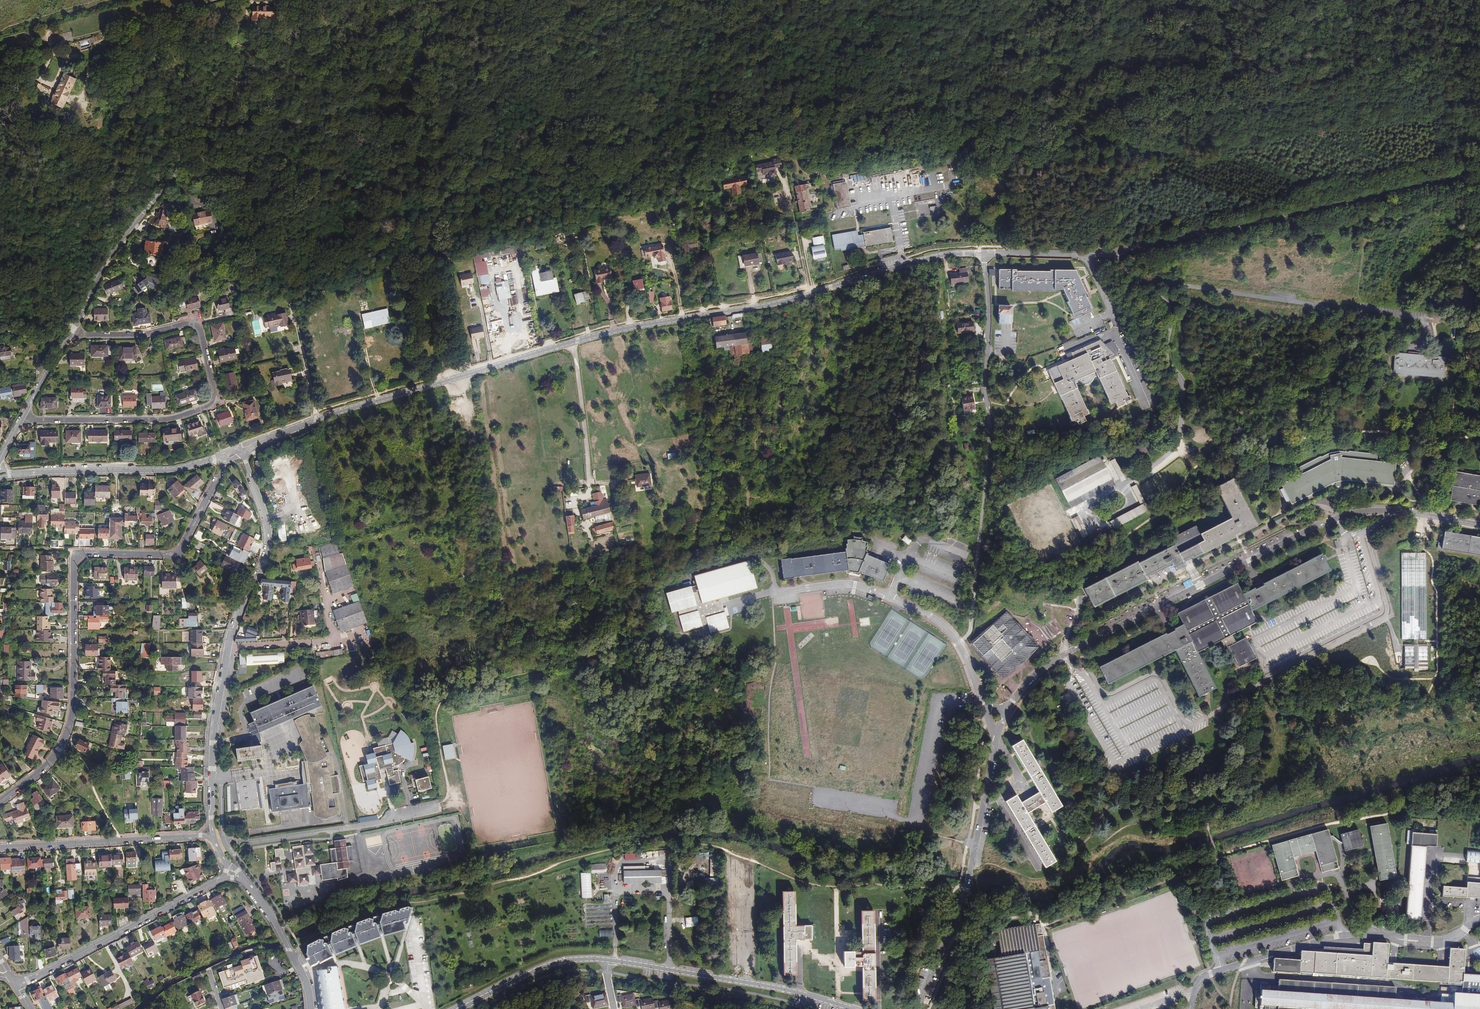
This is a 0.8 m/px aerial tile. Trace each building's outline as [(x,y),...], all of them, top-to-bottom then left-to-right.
[(274,7),(252,7),(251,20),(261,20),(262,17),(274,17),(274,7)] [(65,104),(76,80),(64,74),(51,102),(69,110),(71,106),(65,104)] [(32,88),(39,91),(42,85),(35,82),(32,88)] [(243,105),(244,105),(245,105),(246,104),(247,104),(248,103),(249,102),(249,101),(250,100),(250,99),(250,98),(250,97),(249,96),(249,95),(248,94),(247,93),(246,93),(245,92),(244,92),(243,92),(242,92),(241,92),(240,93),(239,94),(238,95),(237,97),(237,98),(237,99),(237,100),(237,101),(238,102),(239,103),(240,104),(241,104),(242,105),(243,105)] [(772,160),(773,162),(755,165),(756,173),(762,172),(763,175),(769,174),(770,178),(776,176),(774,168),(782,167),(780,158),(772,160)] [(739,186),(743,185),(741,177),(723,181),(724,189),(731,188),(733,195),(741,193),(739,186)] [(833,184),(837,209),(848,207),(843,182),(833,184)] [(805,185),(795,187),(800,213),(810,211),(805,185)] [(921,200),(922,216),(931,216),(931,210),(938,210),(937,200),(921,200)] [(170,205),(160,203),(159,209),(160,209),(159,213),(156,212),(155,217),(153,217),(149,222),(153,225),(154,224),(161,226),(165,228),(167,221),(165,221),(167,216),(166,215),(167,211),(171,212),(172,208),(169,208),(170,205)] [(209,211),(192,214),(196,231),(198,230),(198,229),(209,227),(208,224),(212,223),(212,222),(209,211)] [(754,229),(760,228),(758,217),(752,218),(754,229)] [(832,236),(834,250),(852,247),(853,248),(863,247),(865,249),(865,246),(892,241),(890,228),(863,233),(863,235),(858,236),(857,231),(832,236)] [(812,246),(814,258),(826,256),(824,244),(825,243),(823,235),(812,237),(813,246),(812,246)] [(163,243),(146,241),(141,241),(142,236),(136,236),(135,240),(130,239),(126,247),(145,250),(144,254),(162,256),(163,243)] [(692,249),(698,248),(696,238),(683,241),(685,252),(692,251),(692,249)] [(501,246),(503,255),(511,253),(509,244),(501,246)] [(666,261),(663,245),(644,249),(644,250),(641,250),(642,258),(645,257),(653,256),(654,258),(657,257),(658,262),(666,261)] [(491,249),(492,257),(500,255),(498,247),(491,249)] [(489,257),(488,250),(480,252),(481,259),(489,257)] [(790,251),(775,255),(777,265),(783,264),(782,263),(792,260),(790,251)] [(480,252),(473,254),(475,263),(482,262),(481,259),(480,252)] [(482,262),(475,263),(477,276),(488,274),(485,261),(482,262)] [(532,269),(537,295),(557,291),(555,280),(553,281),(551,272),(539,275),(537,268),(532,269)] [(594,271),(596,283),(603,282),(603,279),(612,278),(610,268),(594,271)] [(951,284),(968,282),(966,268),(960,269),(960,272),(950,274),(951,284)] [(1016,269),(998,269),(998,274),(998,290),(1011,289),(1011,291),(1015,291),(1054,291),(1054,290),(1062,290),(1063,292),(1068,301),(1066,302),(1073,318),(1092,309),(1086,298),(1088,297),(1079,279),(1075,270),(1049,270),(1049,271),(1016,271),(1016,269)] [(472,274),(460,276),(462,287),(469,285),(469,284),(474,284),(472,274)] [(136,276),(134,277),(139,283),(133,288),(138,295),(149,287),(154,291),(161,280),(147,275),(145,280),(136,276)] [(633,281),(634,291),(644,289),(642,279),(633,281)] [(123,288),(120,280),(104,286),(107,294),(123,288)] [(499,301),(511,298),(507,281),(496,284),(499,301)] [(480,288),(482,298),(491,296),(489,289),(487,289),(486,286),(480,288)] [(574,295),(576,304),(590,300),(588,291),(574,295)] [(188,307),(189,310),(200,307),(197,297),(179,301),(178,304),(179,309),(188,307)] [(660,298),(662,311),(672,310),(670,297),(660,298)] [(216,301),(218,311),(224,310),(229,308),(227,298),(216,301)] [(1011,307),(998,307),(998,324),(1006,324),(1010,324),(1011,307)] [(107,309),(94,309),(94,321),(108,321),(107,309)] [(372,327),(391,322),(387,309),(362,315),(364,324),(371,322),(372,327)] [(133,315),(134,324),(150,322),(149,313),(133,315)] [(281,327),(289,326),(286,313),(278,314),(278,315),(276,316),(276,314),(267,316),(267,318),(263,319),(265,327),(269,326),(269,328),(278,326),(278,325),(280,324),(280,326),(281,327)] [(712,318),(713,327),(726,325),(725,316),(712,318)] [(972,322),(972,321),(956,323),(958,334),(974,332),(972,322)] [(211,326),(214,342),(226,339),(223,324),(211,326)] [(482,326),(470,329),(472,339),(476,339),(476,338),(479,337),(479,338),(484,337),(482,326)] [(747,344),(746,333),(715,337),(716,348),(724,347),(724,351),(730,350),(729,347),(735,346),(736,356),(743,355),(749,354),(747,344)] [(166,350),(186,346),(185,337),(164,341),(166,350)] [(763,340),(764,352),(772,350),(770,339),(763,340)] [(1068,361),(1037,374),(1042,383),(1052,379),(1071,421),(1075,420),(1077,425),(1085,421),(1083,416),(1087,414),(1073,381),(1096,372),(1110,404),(1115,401),(1117,406),(1125,403),(1123,398),(1127,396),(1108,356),(1113,354),(1100,340),(1066,354),(1068,361)] [(0,347),(0,348),(0,349),(0,356),(11,355),(9,346),(0,347)] [(107,346),(91,346),(92,356),(108,356),(107,353),(107,346)] [(136,347),(119,347),(119,360),(136,360),(136,347)] [(218,351),(220,362),(237,359),(234,347),(218,351)] [(1393,354),(1391,375),(1442,379),(1444,358),(1416,356),(1416,354),(1406,353),(1406,355),(1393,354)] [(84,354),(70,354),(70,365),(84,365),(84,354)] [(187,373),(198,370),(195,357),(184,360),(184,359),(178,360),(179,366),(178,366),(180,373),(186,371),(187,373)] [(994,363),(993,376),(1001,376),(1003,360),(996,360),(996,363),(994,363)] [(271,381),(273,386),(282,384),(281,382),(292,380),(291,373),(288,374),(287,371),(287,369),(281,370),(281,371),(273,373),(274,380),(271,381)] [(228,393),(238,390),(234,372),(224,375),(228,393)] [(14,395),(20,394),(27,393),(26,385),(24,386),(23,383),(12,385),(13,387),(14,395)] [(13,387),(11,388),(10,387),(0,388),(0,395),(1,399),(14,397),(14,395),(13,387)] [(82,387),(71,387),(71,398),(86,398),(86,392),(82,392),(82,387)] [(194,390),(176,396),(179,405),(197,399),(194,390)] [(136,395),(119,396),(119,407),(136,407),(136,395)] [(973,395),(967,396),(967,397),(961,398),(963,411),(975,410),(973,397),(973,395)] [(110,396),(98,396),(98,407),(110,407),(110,396)] [(165,408),(164,396),(151,397),(152,408),(165,408)] [(57,408),(57,398),(42,398),(42,408),(57,408)] [(246,420),(258,418),(254,400),(243,403),(246,420)] [(216,415),(220,427),(233,422),(229,411),(216,415)] [(198,436),(207,433),(205,426),(202,427),(200,421),(186,425),(190,437),(197,434),(198,436)] [(162,430),(164,441),(181,439),(180,428),(162,430)] [(89,430),(89,441),(107,441),(107,430),(89,430)] [(49,445),(49,442),(57,442),(57,431),(41,431),(41,445),(49,445)] [(66,431),(66,442),(81,442),(81,431),(66,431)] [(115,431),(115,440),(131,440),(131,431),(115,431)] [(139,433),(139,442),(155,442),(155,433),(139,433)] [(1147,452),(1142,443),(1124,452),(1128,461),(1147,452)] [(19,454),(30,453),(30,444),(18,445),(19,454)] [(1290,502),(1291,504),(1333,482),(1345,480),(1393,485),(1393,480),(1395,468),(1395,463),(1376,461),(1377,454),(1349,451),(1348,452),(1339,452),(1330,453),(1321,458),(1320,457),(1295,470),(1298,476),(1281,484),(1283,488),(1288,498),(1289,500),(1290,502)] [(1115,485),(1099,455),(1054,479),(1070,509),(1115,485)] [(1110,461),(1119,477),(1123,475),(1114,459),(1110,461)] [(1448,499),(1463,502),(1477,504),(1479,490),(1479,476),(1451,471),(1449,484),(1444,484),(1443,489),(1449,490),(1448,499)] [(637,487),(651,485),(649,474),(635,476),(635,477),(636,479),(636,482),(637,487)] [(184,486),(191,495),(197,491),(196,490),(195,489),(196,488),(203,483),(197,475),(184,486)] [(1137,563),(1136,561),(1083,588),(1087,596),(1088,596),(1093,607),(1146,580),(1144,577),(1147,575),(1172,563),(1174,568),(1180,565),(1183,564),(1182,561),(1187,559),(1191,557),(1192,558),(1224,542),(1235,536),(1234,535),(1235,534),(1238,532),(1239,534),(1256,526),(1232,479),(1215,487),(1227,511),(1231,518),(1199,534),(1195,526),(1171,538),(1174,544),(1137,563)] [(240,498),(244,502),(248,498),(246,494),(245,494),(241,486),(235,480),(232,483),(237,488),(238,492),(239,492),(240,496),(239,496),(240,498)] [(167,489),(174,498),(177,496),(184,490),(177,481),(167,489)] [(52,483),(51,498),(60,498),(60,488),(56,488),(56,483),(52,483)] [(140,484),(140,495),(149,495),(155,495),(155,484),(140,484)] [(1131,487),(1140,504),(1145,502),(1136,485),(1131,487)] [(110,486),(95,486),(95,493),(95,497),(110,498),(110,486)] [(34,487),(23,487),(23,496),(34,496),(34,487)] [(1286,502),(1289,500),(1288,498),(1283,488),(1280,490),(1286,502)] [(1,489),(1,502),(13,502),(13,490),(1,489)] [(184,490),(177,496),(179,498),(186,492),(184,490)] [(240,498),(239,496),(234,490),(231,492),(237,500),(240,498)] [(583,520),(610,512),(608,505),(606,499),(602,500),(600,492),(592,494),(594,502),(590,503),(591,507),(580,510),(583,520)] [(65,493),(65,504),(76,504),(76,493),(71,493),(65,493)] [(85,493),(84,505),(94,505),(95,497),(95,493),(85,493)] [(65,504),(59,504),(59,509),(51,509),(51,525),(56,525),(58,525),(58,527),(64,527),(65,523),(65,515),(65,513),(67,513),(67,510),(65,510),(65,504)] [(1120,516),(1124,523),(1147,511),(1143,504),(1120,516)] [(239,516),(248,520),(251,513),(240,507),(236,514),(239,516)] [(48,510),(40,510),(40,517),(39,527),(44,528),(44,522),(45,522),(45,519),(48,519),(48,510)] [(234,525),(239,516),(236,514),(228,510),(225,515),(224,515),(222,519),(234,525)] [(158,516),(162,526),(174,521),(170,511),(158,516)] [(32,534),(32,522),(32,515),(37,515),(37,513),(29,513),(29,515),(25,515),(25,521),(19,521),(19,533),(32,534)] [(124,526),(124,527),(128,527),(128,521),(138,521),(138,516),(130,516),(130,513),(125,513),(124,518),(124,526)] [(140,513),(139,517),(142,517),(142,524),(146,524),(146,526),(150,526),(150,524),(152,524),(152,517),(151,517),(151,518),(146,518),(146,514),(142,514),(142,513),(140,513)] [(569,516),(566,516),(568,527),(573,526),(576,526),(574,515),(569,516)] [(1084,527),(1078,516),(1072,519),(1077,530),(1084,527)] [(1109,522),(1113,529),(1124,523),(1120,516),(1109,522)] [(109,538),(114,538),(116,539),(121,539),(121,526),(124,526),(124,518),(109,518),(109,529),(109,538)] [(217,522),(212,531),(221,535),(225,526),(217,522)] [(591,532),(592,536),(615,529),(613,522),(595,527),(595,528),(592,529),(591,532)] [(94,529),(79,529),(79,525),(75,525),(75,523),(65,523),(64,527),(64,534),(69,534),(69,533),(71,533),(75,533),(79,533),(79,539),(85,539),(86,538),(90,538),(94,538),(94,529)] [(16,528),(0,528),(0,539),(15,539),(16,528)] [(98,538),(109,538),(109,529),(98,529),(98,538)] [(1439,549),(1479,556),(1479,538),(1442,532),(1439,549)] [(149,545),(154,545),(154,535),(146,535),(146,543),(149,543),(149,545)] [(846,551),(781,559),(783,580),(794,578),(794,577),(808,575),(848,571),(859,572),(883,582),(890,564),(867,555),(868,553),(866,553),(867,551),(866,551),(868,547),(866,546),(868,543),(861,541),(862,537),(858,537),(853,536),(853,539),(847,540),(847,544),(846,544),(846,548),(845,548),(846,551)] [(908,544),(911,541),(905,536),(902,540),(908,544)] [(252,538),(246,550),(252,553),(259,541),(252,538)] [(320,547),(323,559),(329,557),(340,554),(337,542),(320,547)] [(241,563),(243,564),(249,553),(243,550),(234,546),(229,557),(238,561),(241,563)] [(346,565),(342,553),(340,554),(329,557),(333,569),(346,565)] [(1413,553),(1399,553),(1399,640),(1412,640),(1416,640),(1424,640),(1424,553),(1413,553)] [(1166,634),(1165,633),(1099,667),(1104,678),(1107,683),(1112,681),(1174,650),(1198,697),(1206,692),(1215,688),(1197,652),(1220,640),(1231,634),(1249,625),(1256,622),(1251,611),(1330,571),(1321,554),(1262,583),(1263,585),(1259,587),(1255,589),(1254,588),(1242,594),(1237,583),(1177,613),(1182,624),(1174,629),(1174,630),(1170,632),(1166,634)] [(226,555),(221,565),(233,571),(236,565),(238,561),(229,557),(226,555)] [(41,571),(53,571),(53,564),(52,564),(52,561),(52,556),(41,556),(41,571)] [(294,571),(316,567),(315,561),(311,562),(310,558),(297,560),(298,564),(293,565),(294,571)] [(757,588),(749,560),(694,576),(697,585),(691,587),(691,586),(666,593),(672,612),(678,610),(680,616),(679,616),(683,631),(703,626),(702,625),(707,624),(710,633),(729,628),(722,602),(728,601),(727,597),(757,588)] [(207,569),(200,561),(196,564),(197,565),(193,568),(200,575),(207,569)] [(333,594),(354,587),(346,565),(333,569),(325,572),(333,594)] [(129,578),(137,578),(138,567),(134,567),(134,568),(124,568),(124,579),(128,580),(129,578)] [(144,567),(144,576),(154,576),(154,567),(144,567)] [(98,579),(107,579),(107,568),(94,568),(94,573),(98,573),(98,577),(98,579)] [(162,574),(162,588),(176,588),(176,578),(180,578),(178,569),(177,569),(176,569),(175,569),(174,569),(175,575),(168,575),(168,574),(162,574)] [(57,576),(48,576),(48,575),(41,576),(41,584),(47,584),(56,583),(57,583),(57,576)] [(275,587),(275,581),(261,580),(260,585),(264,586),(264,590),(265,591),(266,596),(265,599),(271,600),(275,587)] [(293,593),(293,589),(292,589),(292,582),(275,581),(275,587),(284,588),(284,594),(282,594),(282,601),(288,601),(289,593),(293,593)] [(85,587),(85,598),(99,597),(99,588),(95,588),(95,586),(88,587),(88,588),(85,587)] [(41,589),(41,603),(45,603),(53,602),(53,597),(51,597),(51,595),(52,595),(52,589),(41,589)] [(333,611),(340,632),(367,623),(357,594),(351,596),(354,603),(333,611)] [(53,616),(53,613),(62,613),(62,603),(53,602),(45,603),(45,616),(47,616),(53,616)] [(105,616),(109,616),(109,611),(113,611),(115,611),(115,606),(113,606),(109,606),(104,606),(98,606),(97,606),(96,606),(96,612),(93,612),(93,616),(105,616)] [(313,609),(312,609),(300,610),(301,616),(302,615),(303,625),(314,624),(314,617),(313,609)] [(179,627),(195,627),(195,618),(196,618),(196,613),(188,613),(188,619),(179,619),(179,627)] [(1007,614),(973,645),(1003,678),(1016,666),(1020,664),(1023,662),(1022,661),(1037,648),(1028,638),(1007,614)] [(37,616),(37,630),(50,630),(50,626),(50,622),(47,622),(47,616),(45,616),(37,616)] [(79,616),(79,622),(81,622),(81,620),(88,620),(88,626),(92,627),(97,627),(97,623),(96,623),(96,621),(105,622),(105,616),(93,616),(79,616)] [(154,616),(152,630),(159,630),(161,616),(154,616)] [(3,630),(0,630),(0,636),(3,636),(6,636),(7,630),(8,630),(8,624),(3,624),(3,630)] [(51,636),(51,630),(50,630),(37,630),(37,641),(53,641),(53,636),(51,636)] [(191,630),(191,644),(202,644),(202,630),(191,630)] [(1220,640),(1224,648),(1228,646),(1235,642),(1231,634),(1220,640)] [(1230,660),(1237,674),(1250,667),(1252,666),(1250,661),(1256,657),(1245,637),(1235,642),(1228,646),(1234,658),(1230,660)] [(140,653),(140,657),(149,657),(150,643),(144,643),(143,653),(140,653)] [(204,657),(210,657),(210,652),(204,651),(203,651),(203,649),(203,644),(202,644),(191,644),(191,649),(191,656),(204,656),(204,657)] [(98,645),(86,645),(86,655),(98,655),(98,648),(98,645)] [(1412,645),(1403,645),(1403,669),(1412,669),(1412,672),(1416,672),(1416,670),(1425,670),(1425,645),(1416,645),(1412,645)] [(1234,658),(1228,646),(1224,648),(1230,660),(1234,658)] [(247,665),(284,664),(284,652),(246,653),(247,665)] [(122,701),(122,699),(122,692),(125,692),(125,685),(115,685),(115,676),(115,671),(110,671),(110,657),(99,657),(99,662),(98,662),(98,665),(97,665),(98,671),(102,671),(102,685),(111,685),(111,692),(112,692),(112,698),(111,698),(111,702),(116,702),(116,713),(127,713),(127,701),(122,701)] [(166,657),(166,671),(178,671),(178,665),(180,665),(180,657),(166,657)] [(31,662),(18,662),(18,680),(35,680),(35,673),(30,673),(31,662)] [(256,665),(246,666),(247,674),(256,673),(256,665)] [(195,679),(195,674),(187,673),(187,684),(197,684),(197,679),(195,679)] [(1054,710),(1059,719),(1067,715),(1064,709),(1073,705),(1061,683),(1052,687),(1062,706),(1054,710)] [(16,685),(15,696),(26,698),(27,685),(16,685)] [(47,685),(36,685),(36,694),(44,694),(44,690),(47,690),(47,685)] [(313,685),(250,712),(254,722),(249,724),(250,726),(248,727),(252,737),(253,745),(261,744),(260,736),(259,733),(322,706),(313,685)] [(51,688),(51,698),(58,699),(63,699),(63,687),(51,688)] [(188,687),(188,699),(201,699),(201,694),(202,694),(202,687),(188,687)] [(58,709),(59,703),(43,700),(42,702),(41,713),(52,714),(53,709),(58,709)] [(202,709),(202,700),(193,700),(193,709),(195,709),(198,709),(202,709)] [(166,719),(166,722),(175,722),(175,725),(185,725),(185,714),(175,714),(175,716),(163,716),(163,719),(166,719)] [(305,747),(321,740),(317,732),(321,731),(315,718),(311,719),(309,714),(294,721),(302,741),(298,742),(306,761),(309,766),(312,765),(310,759),(305,747)] [(52,719),(37,715),(36,720),(38,721),(39,722),(37,728),(49,732),(50,726),(52,719)] [(111,733),(121,736),(122,732),(125,732),(127,725),(117,723),(116,724),(113,723),(111,733)] [(181,781),(186,781),(186,793),(195,793),(195,787),(196,787),(196,781),(194,781),(194,773),(193,773),(193,767),(187,767),(188,758),(186,758),(186,752),(190,752),(190,747),(188,747),(188,740),(185,740),(185,726),(175,726),(175,740),(175,744),(177,747),(177,752),(175,767),(181,767),(181,781)] [(404,733),(400,730),(398,734),(393,743),(373,748),(374,752),(365,755),(368,764),(359,766),(363,782),(366,781),(368,790),(377,787),(376,781),(375,778),(377,778),(377,780),(382,779),(380,771),(385,769),(390,785),(401,782),(398,770),(393,771),(392,767),(395,766),(399,765),(402,762),(406,758),(411,761),(413,757),(414,752),(414,748),(413,743),(410,743),(409,740),(407,736),(404,733)] [(388,738),(389,744),(393,743),(398,734),(392,731),(388,737),(388,738)] [(120,742),(121,736),(111,733),(109,746),(124,749),(125,743),(120,742)] [(24,755),(32,759),(35,753),(36,754),(39,748),(40,746),(41,746),(44,740),(33,735),(26,748),(27,749),(24,755)] [(79,739),(77,744),(79,745),(77,749),(85,752),(89,744),(79,739)] [(309,766),(312,783),(307,784),(308,793),(313,792),(316,815),(319,816),(323,816),(327,816),(331,815),(334,814),(337,812),(338,812),(336,794),(331,794),(328,776),(333,775),(330,757),(329,757),(328,749),(323,739),(321,740),(305,747),(310,759),(312,765),(309,766)] [(1043,862),(1045,866),(1053,862),(1025,814),(1047,802),(1050,808),(1058,803),(1022,743),(1014,748),(1040,791),(1027,798),(1019,803),(1015,798),(1007,803),(1024,830),(1043,862)] [(452,744),(443,746),(445,759),(455,757),(452,744)] [(236,749),(238,761),(263,757),(261,745),(236,749)] [(10,775),(3,766),(1,764),(0,765),(0,782),(10,775)] [(135,774),(136,786),(139,786),(141,785),(141,784),(145,783),(145,782),(149,782),(148,772),(143,772),(143,774),(135,774)] [(417,786),(418,791),(431,788),(428,776),(415,780),(414,777),(411,777),(413,787),(417,786)] [(43,789),(49,797),(59,788),(53,780),(43,789)] [(2,787),(5,791),(11,787),(8,783),(2,787)] [(269,789),(272,812),(309,806),(306,783),(269,789)] [(36,811),(46,804),(37,791),(32,794),(34,797),(31,800),(34,804),(32,806),(36,811)] [(163,799),(152,799),(153,815),(160,816),(161,808),(162,808),(163,799)] [(30,818),(24,801),(15,805),(17,810),(18,812),(16,813),(15,811),(4,815),(6,821),(13,818),(15,824),(30,818)] [(135,820),(138,819),(137,804),(134,804),(134,810),(134,812),(127,813),(127,825),(132,825),(132,826),(135,826),(135,820)] [(184,816),(184,823),(194,822),(195,821),(196,819),(199,819),(199,812),(186,812),(186,816),(184,816)] [(184,823),(183,817),(180,818),(179,813),(173,813),(174,824),(184,823)] [(56,816),(57,827),(73,826),(73,815),(56,816)] [(95,830),(95,821),(82,822),(83,826),(81,826),(81,830),(83,830),(83,831),(95,830)] [(1386,823),(1369,826),(1379,880),(1396,877),(1386,823)] [(1315,851),(1322,872),(1338,867),(1329,838),(1327,829),(1271,845),(1282,880),(1298,875),(1296,869),(1294,870),(1293,866),(1295,866),(1293,857),(1294,857),(1293,856),(1297,854),(1297,856),(1311,852),(1311,851),(1315,849),(1315,851)] [(1342,842),(1344,851),(1363,846),(1358,829),(1340,834),(1342,842)] [(1437,834),(1412,832),(1411,844),(1426,846),(1436,847),(1437,834)] [(332,848),(334,863),(337,862),(338,869),(346,868),(349,868),(348,861),(351,860),(349,846),(346,846),(345,839),(334,841),(335,848),(332,848)] [(316,866),(312,844),(293,847),(296,873),(292,873),(287,874),(289,883),(298,882),(298,886),(309,884),(308,876),(314,875),(321,874),(320,865),(316,866)] [(1420,921),(1426,846),(1411,844),(1405,920),(1420,921)] [(188,848),(189,861),(200,860),(200,847),(188,848)] [(285,859),(283,848),(274,849),(275,858),(274,858),(275,862),(270,863),(272,871),(280,870),(282,870),(281,859),(285,859)] [(169,851),(169,859),(175,859),(175,857),(181,857),(180,849),(178,849),(178,850),(169,851)] [(1467,850),(1466,862),(1479,863),(1479,851),(1467,850)] [(125,853),(126,862),(136,862),(136,852),(125,853)] [(111,866),(111,865),(110,854),(98,855),(99,866),(111,866)] [(110,854),(111,865),(123,864),(122,854),(110,854)] [(27,858),(28,868),(35,868),(40,868),(44,868),(43,860),(40,860),(40,857),(27,858)] [(0,869),(11,869),(11,859),(11,858),(0,858),(0,867),(0,869)] [(11,859),(11,872),(15,872),(17,874),(25,873),(24,859),(19,860),(16,860),(16,858),(11,859)] [(44,868),(44,872),(50,871),(50,868),(52,868),(52,862),(52,860),(48,860),(48,859),(43,859),(43,860),(44,868)] [(65,860),(66,880),(77,879),(76,873),(81,873),(80,863),(75,864),(74,859),(65,860)] [(155,862),(155,866),(156,866),(157,878),(162,878),(162,868),(167,868),(167,860),(156,861),(156,862),(155,862)] [(84,862),(85,875),(97,875),(96,862),(89,863),(89,861),(84,862)] [(331,863),(320,865),(321,874),(322,880),(337,878),(337,880),(347,878),(346,868),(338,869),(337,862),(334,863),(331,863)] [(187,868),(183,868),(190,883),(204,876),(202,873),(203,872),(197,865),(187,868)] [(623,871),(624,883),(661,883),(661,870),(623,871)] [(590,873),(580,873),(582,899),(592,899),(590,873)] [(1442,886),(1442,896),(1466,897),(1479,898),(1479,877),(1467,877),(1466,887),(1442,886)] [(128,885),(129,894),(133,894),(133,897),(136,897),(136,894),(140,894),(139,885),(142,885),(142,884),(142,880),(138,881),(138,884),(128,885)] [(172,882),(176,892),(181,889),(180,885),(177,880),(172,882)] [(142,885),(143,901),(149,901),(155,901),(154,896),(154,890),(148,890),(148,884),(142,884),(142,885)] [(55,905),(60,904),(59,900),(67,900),(66,891),(62,891),(62,894),(57,894),(57,900),(55,900),(55,902),(55,905)] [(793,894),(784,894),(785,971),(794,971),(794,940),(804,940),(804,926),(793,926),(793,894)] [(216,897),(211,900),(216,909),(219,907),(220,910),(221,911),(225,909),(225,907),(225,906),(227,905),(226,903),(225,903),(221,895),(216,897)] [(128,898),(113,899),(113,908),(121,908),(128,907),(128,898)] [(207,917),(208,919),(217,915),(209,901),(206,903),(204,904),(203,903),(200,904),(201,905),(197,907),(203,919),(207,917)] [(21,905),(11,911),(14,916),(24,909),(21,905)] [(90,917),(89,906),(75,908),(76,919),(81,918),(81,916),(85,916),(85,918),(90,917)] [(243,906),(233,912),(243,930),(248,927),(250,932),(255,929),(251,923),(252,923),(251,920),(249,917),(243,906)] [(311,945),(307,945),(306,953),(308,957),(306,958),(310,966),(318,963),(317,962),(318,961),(319,962),(333,955),(330,950),(333,948),(335,954),(356,945),(354,939),(357,938),(359,944),(380,936),(378,930),(381,929),(383,935),(405,928),(403,922),(404,922),(404,923),(405,923),(406,923),(407,923),(412,908),(408,906),(407,908),(403,907),(403,910),(399,909),(398,911),(395,910),(394,912),(391,911),(390,913),(386,912),(386,914),(382,913),(380,920),(378,919),(378,918),(373,917),(373,919),(369,918),(368,920),(365,919),(364,922),(360,921),(360,923),(356,922),(355,929),(353,928),(353,927),(348,926),(348,928),(344,928),(343,930),(340,929),(339,932),(336,931),(335,933),(331,933),(330,939),(328,939),(328,938),(323,937),(323,939),(319,939),(319,941),(315,941),(315,943),(311,943),(311,945)] [(873,909),(862,909),(862,950),(843,950),(844,966),(863,966),(863,968),(863,994),(863,997),(874,997),(873,909)] [(186,915),(194,929),(195,929),(192,923),(201,919),(198,912),(197,913),(193,915),(192,913),(191,912),(186,915)] [(99,915),(99,925),(106,925),(111,925),(111,915),(99,915)] [(176,931),(177,933),(178,932),(181,931),(180,929),(189,925),(183,915),(176,919),(174,920),(174,922),(172,923),(176,931)] [(162,928),(166,937),(176,931),(172,923),(167,925),(162,928)] [(997,930),(1001,956),(985,959),(993,1008),(1055,1008),(1049,974),(1048,970),(1040,923),(997,930)] [(40,925),(29,926),(29,940),(40,939),(40,934),(39,934),(39,933),(41,933),(40,925)] [(156,929),(151,932),(156,941),(163,937),(164,939),(167,938),(166,937),(162,928),(161,927),(156,929)] [(58,939),(59,949),(66,948),(70,948),(70,938),(65,938),(59,938),(58,939)] [(154,954),(158,952),(153,941),(148,944),(144,946),(147,954),(152,951),(154,954)] [(127,952),(131,958),(143,951),(138,942),(134,943),(131,945),(125,948),(127,952)] [(1464,974),(1466,949),(1449,948),(1448,967),(1437,966),(1396,963),(1388,963),(1389,944),(1372,943),(1372,944),(1363,943),(1363,949),(1323,947),(1323,952),(1300,951),(1300,960),(1273,958),(1272,973),(1277,973),(1299,975),(1300,974),(1462,984),(1462,982),(1479,983),(1479,976),(1464,974)] [(19,946),(7,947),(7,952),(9,952),(10,960),(20,959),(19,946)] [(56,955),(54,946),(44,949),(46,958),(50,957),(56,955)] [(120,956),(116,959),(121,968),(122,971),(124,970),(127,971),(130,969),(131,967),(129,965),(133,963),(131,958),(127,952),(122,954),(123,955),(120,956)] [(190,955),(195,965),(199,963),(196,956),(198,955),(196,952),(190,955)] [(239,987),(264,979),(257,956),(255,957),(250,958),(240,962),(241,966),(233,968),(226,971),(218,973),(223,988),(229,986),(238,983),(239,987)] [(180,964),(180,963),(176,965),(179,969),(180,968),(182,972),(184,971),(184,970),(180,964)] [(322,1008),(344,1008),(337,966),(330,967),(330,966),(329,966),(328,967),(327,967),(327,968),(327,969),(328,970),(326,970),(317,970),(322,1008)] [(66,974),(70,982),(82,976),(80,974),(77,968),(72,971),(66,974)] [(82,976),(86,985),(91,983),(93,986),(99,984),(91,969),(87,971),(80,974),(82,976)] [(105,975),(99,978),(106,991),(111,988),(109,983),(115,980),(111,971),(105,975)] [(69,995),(75,992),(70,983),(65,974),(60,976),(55,979),(58,984),(64,981),(66,985),(67,990),(69,995)] [(147,980),(144,981),(148,989),(155,985),(152,980),(149,982),(147,980)] [(1461,994),(1453,993),(1453,995),(1441,994),(1440,1003),(1395,1000),(1396,987),(1278,980),(1278,986),(1273,985),(1272,992),(1260,991),(1259,998),(1255,997),(1254,1008),(1255,1008),(1479,1008),(1479,995),(1461,994)] [(262,986),(265,996),(282,990),(279,981),(262,986)] [(1462,984),(1461,994),(1479,995),(1479,983),(1462,982),(1462,984)] [(43,1008),(52,1008),(43,991),(40,986),(36,988),(37,990),(31,993),(33,998),(34,997),(35,1001),(38,999),(43,1008)] [(43,991),(51,1007),(56,1005),(53,1000),(58,997),(52,986),(46,989),(43,991)] [(191,995),(196,1007),(205,1003),(200,991),(191,995)] [(267,996),(270,1004),(285,999),(282,991),(267,996)] [(587,1003),(592,1002),(593,1008),(608,1006),(605,994),(590,997),(590,995),(586,996),(587,1003)] [(623,1008),(636,1005),(635,1000),(634,994),(621,996),(621,995),(616,996),(617,1003),(622,1002),(623,1008)] [(234,996),(222,999),(223,1003),(225,1008),(233,1006),(236,1006),(237,1005),(234,996)] [(134,1002),(131,998),(112,1008),(121,1008),(134,1002)] [(653,1001),(652,998),(640,1001),(640,999),(635,1000),(636,1005),(637,1008),(641,1007),(642,1008),(654,1008),(653,1001)] [(660,1008),(673,1008),(671,1000),(658,1002),(658,1001),(653,1001),(654,1008),(660,1008)]
